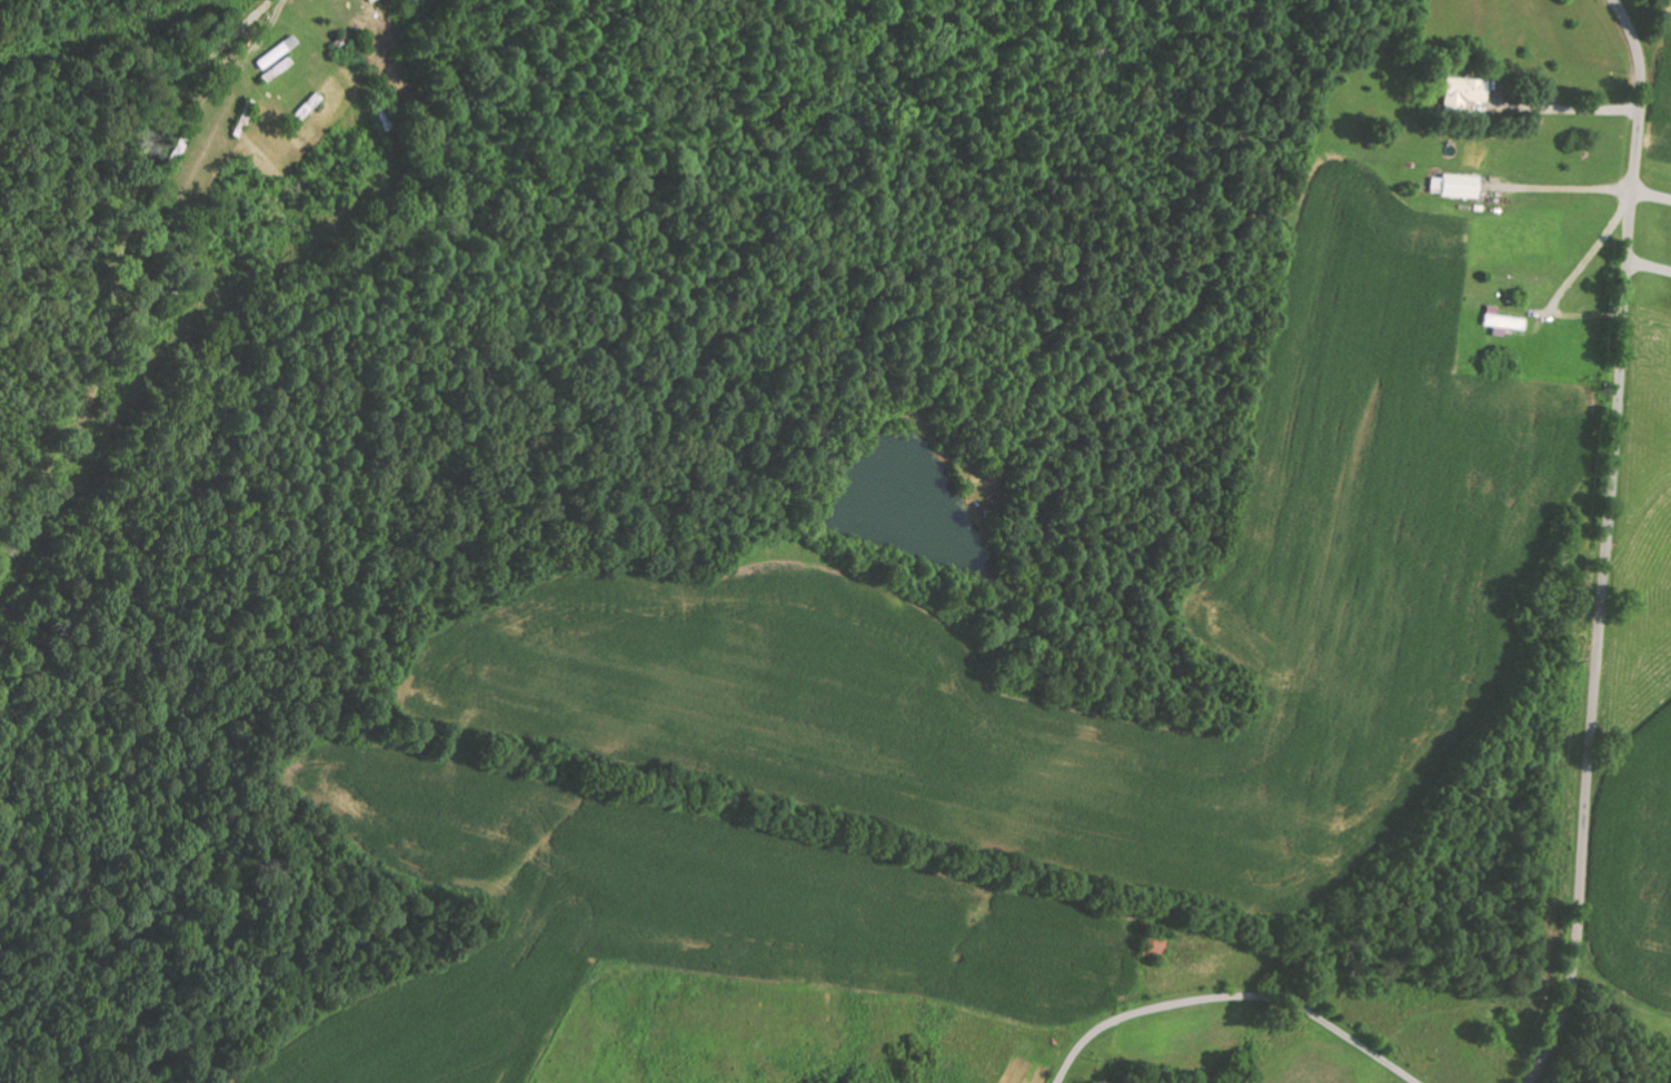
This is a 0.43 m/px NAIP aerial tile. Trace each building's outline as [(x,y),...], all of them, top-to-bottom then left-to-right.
[(1426,190),(1435,190),(1435,197),(1475,199),(1476,176),(1427,174),(1426,190)] [(1480,327),(1523,330),(1524,318),(1493,316),(1493,306),(1481,305),(1480,327)] [(1163,938),(1141,935),(1138,957),(1160,960),(1163,938)]
